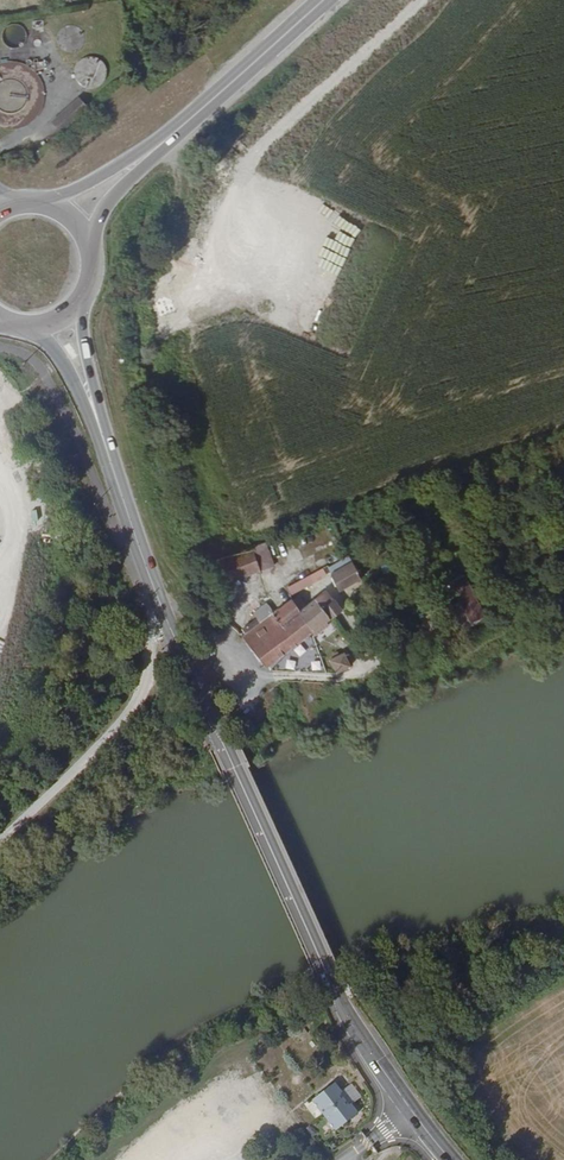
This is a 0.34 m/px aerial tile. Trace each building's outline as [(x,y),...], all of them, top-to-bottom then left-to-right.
[(59,130),(88,107),(80,96),(51,120),(59,130)] [(267,542),(250,548),(258,570),(258,571),(275,565),(267,542)] [(258,570),(250,548),(211,562),(218,585),(258,570)] [(416,559),(413,553),(408,555),(412,562),(416,559)] [(361,579),(349,556),(331,565),(334,571),(332,573),(341,590),(342,589),(361,579)] [(312,574),(315,580),(325,575),(322,569),(312,574)] [(312,574),(300,580),(304,586),(315,580),(312,574)] [(467,614),(481,606),(464,574),(451,581),(467,614)] [(316,597),(331,617),(342,609),(327,589),(316,597)] [(299,596),(293,599),(301,609),(306,605),(299,596)] [(298,611),(313,632),(327,621),(331,617),(316,597),(306,605),(301,609),(298,611)] [(262,622),(242,637),(267,667),(313,632),(298,611),(301,609),(293,599),(293,598),(275,612),(267,602),(254,612),(262,622)] [(485,614),(481,606),(467,614),(471,622),(485,614)] [(327,621),(313,632),(315,636),(330,623),(327,621)] [(352,665),(345,652),(330,659),(337,673),(352,665)] [(273,1043),(258,1053),(263,1061),(279,1052),(273,1043)] [(359,1113),(352,1103),(350,1104),(340,1093),(342,1091),(335,1082),(313,1099),(336,1129),(359,1113)]
